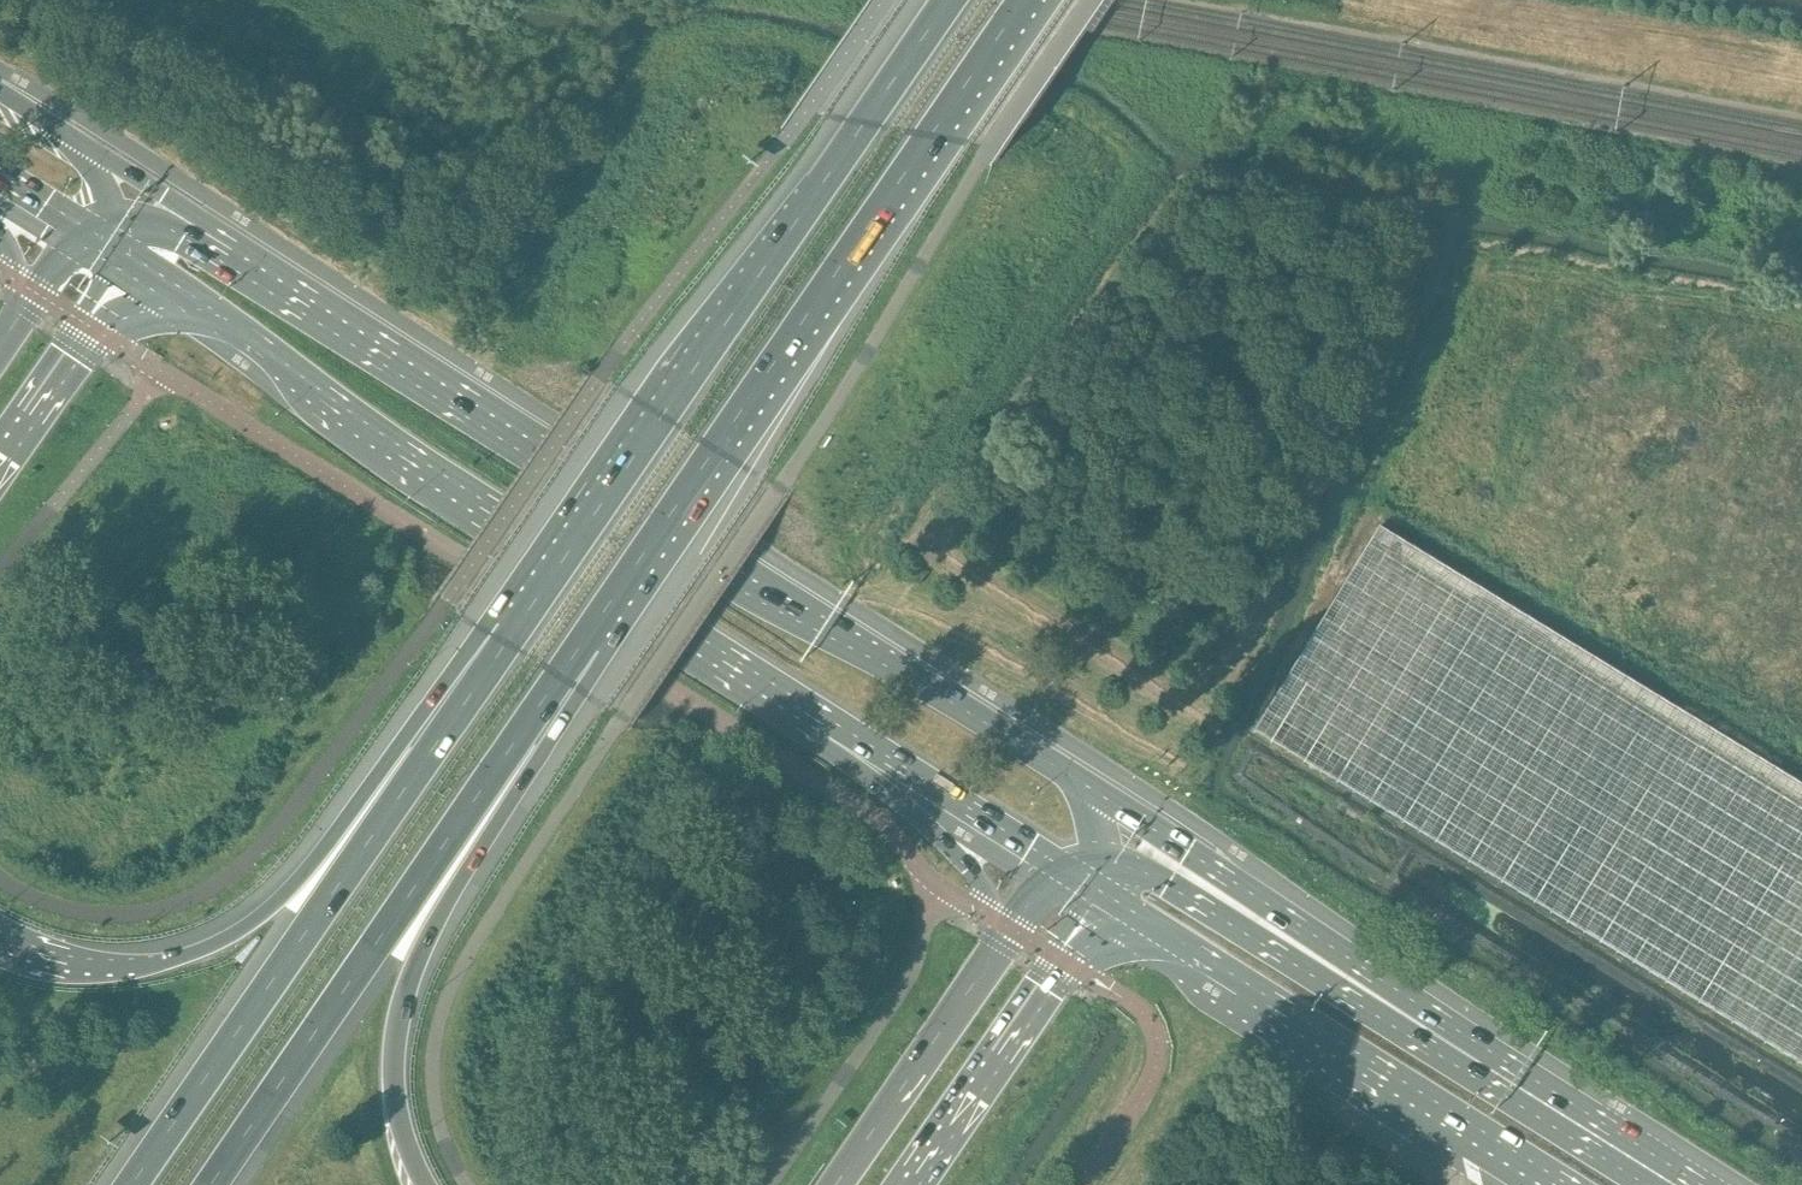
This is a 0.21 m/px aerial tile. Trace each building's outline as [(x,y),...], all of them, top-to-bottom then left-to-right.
[(1771,763),(1501,597),(1429,559),(1377,528),(1256,727),(1713,1004),(1712,1005),(1801,1061),(1801,783),(1771,763)] [(908,579),(910,580),(914,583),(918,586),(925,576),(914,569),(908,579)]
